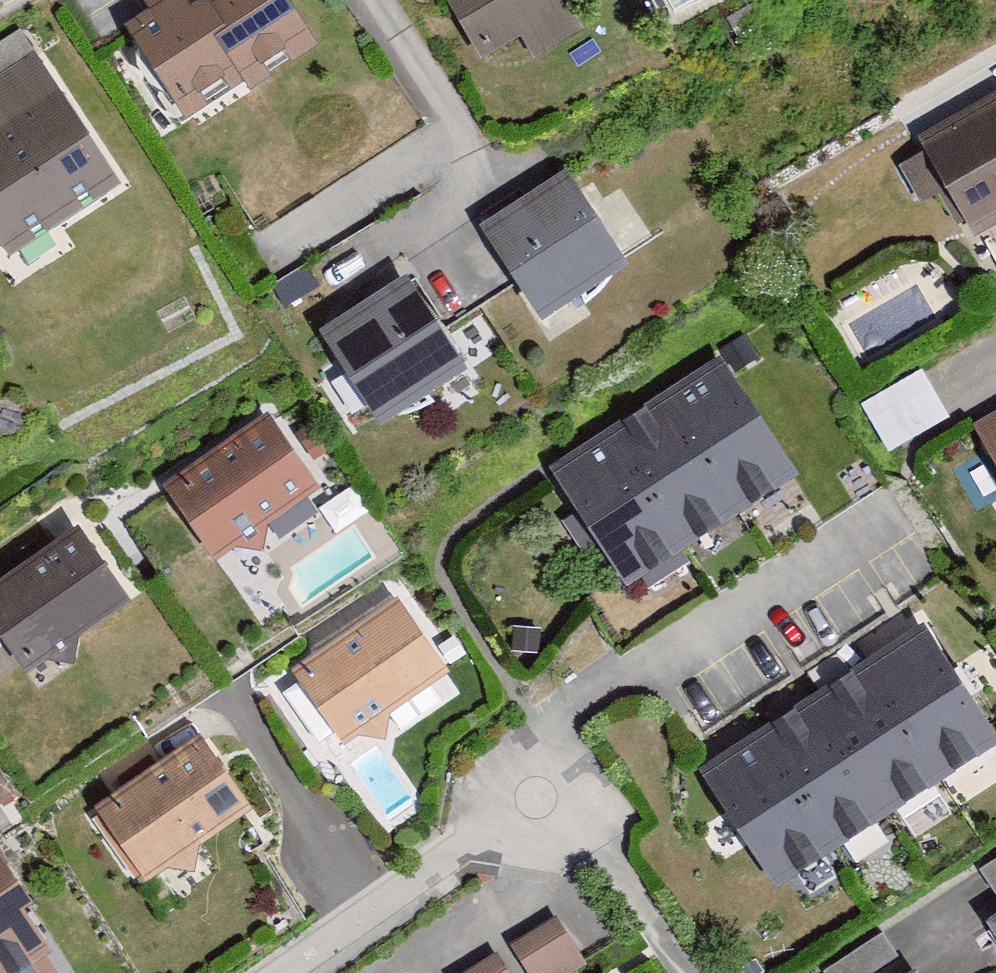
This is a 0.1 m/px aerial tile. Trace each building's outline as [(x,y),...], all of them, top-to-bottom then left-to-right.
[(183,122),(312,42),(285,0),(171,0),(125,29),(183,122)] [(451,2),(490,69),(535,43),(547,62),(594,35),(573,0),(454,0),(451,2)] [(22,261),(130,189),(41,55),(0,83),(0,228),(22,261)] [(983,242),(995,235),(995,106),(928,144),(983,242)] [(478,229),(541,325),(628,268),(565,172),(478,229)] [(317,333),(380,431),(467,375),(404,277),(317,333)] [(640,592),(808,479),(728,361),(560,474),(640,592)] [(886,449),(950,417),(925,368),(862,400),(886,449)] [(980,429),(995,456),(995,419),(980,429)] [(332,495),(278,421),(174,496),(228,570),(332,495)] [(37,686),(140,611),(86,537),(0,600),(0,634),(37,686)] [(462,679),(408,603),(300,679),(354,755),(462,679)] [(706,772),(786,893),(995,756),(995,729),(929,626),(706,772)] [(209,739),(101,815),(157,894),(265,818),(209,739)] [(15,796),(0,773),(0,805),(15,796)] [(0,846),(0,972),(67,972),(34,923),(46,915),(1,845),(0,846)] [(984,873),(995,893),(995,866),(984,873)] [(517,953),(529,972),(589,972),(590,972),(563,926),(517,953)] [(897,956),(884,936),(829,972),(872,972),(897,956)] [(487,972),(512,972),(505,961),(487,972)]
